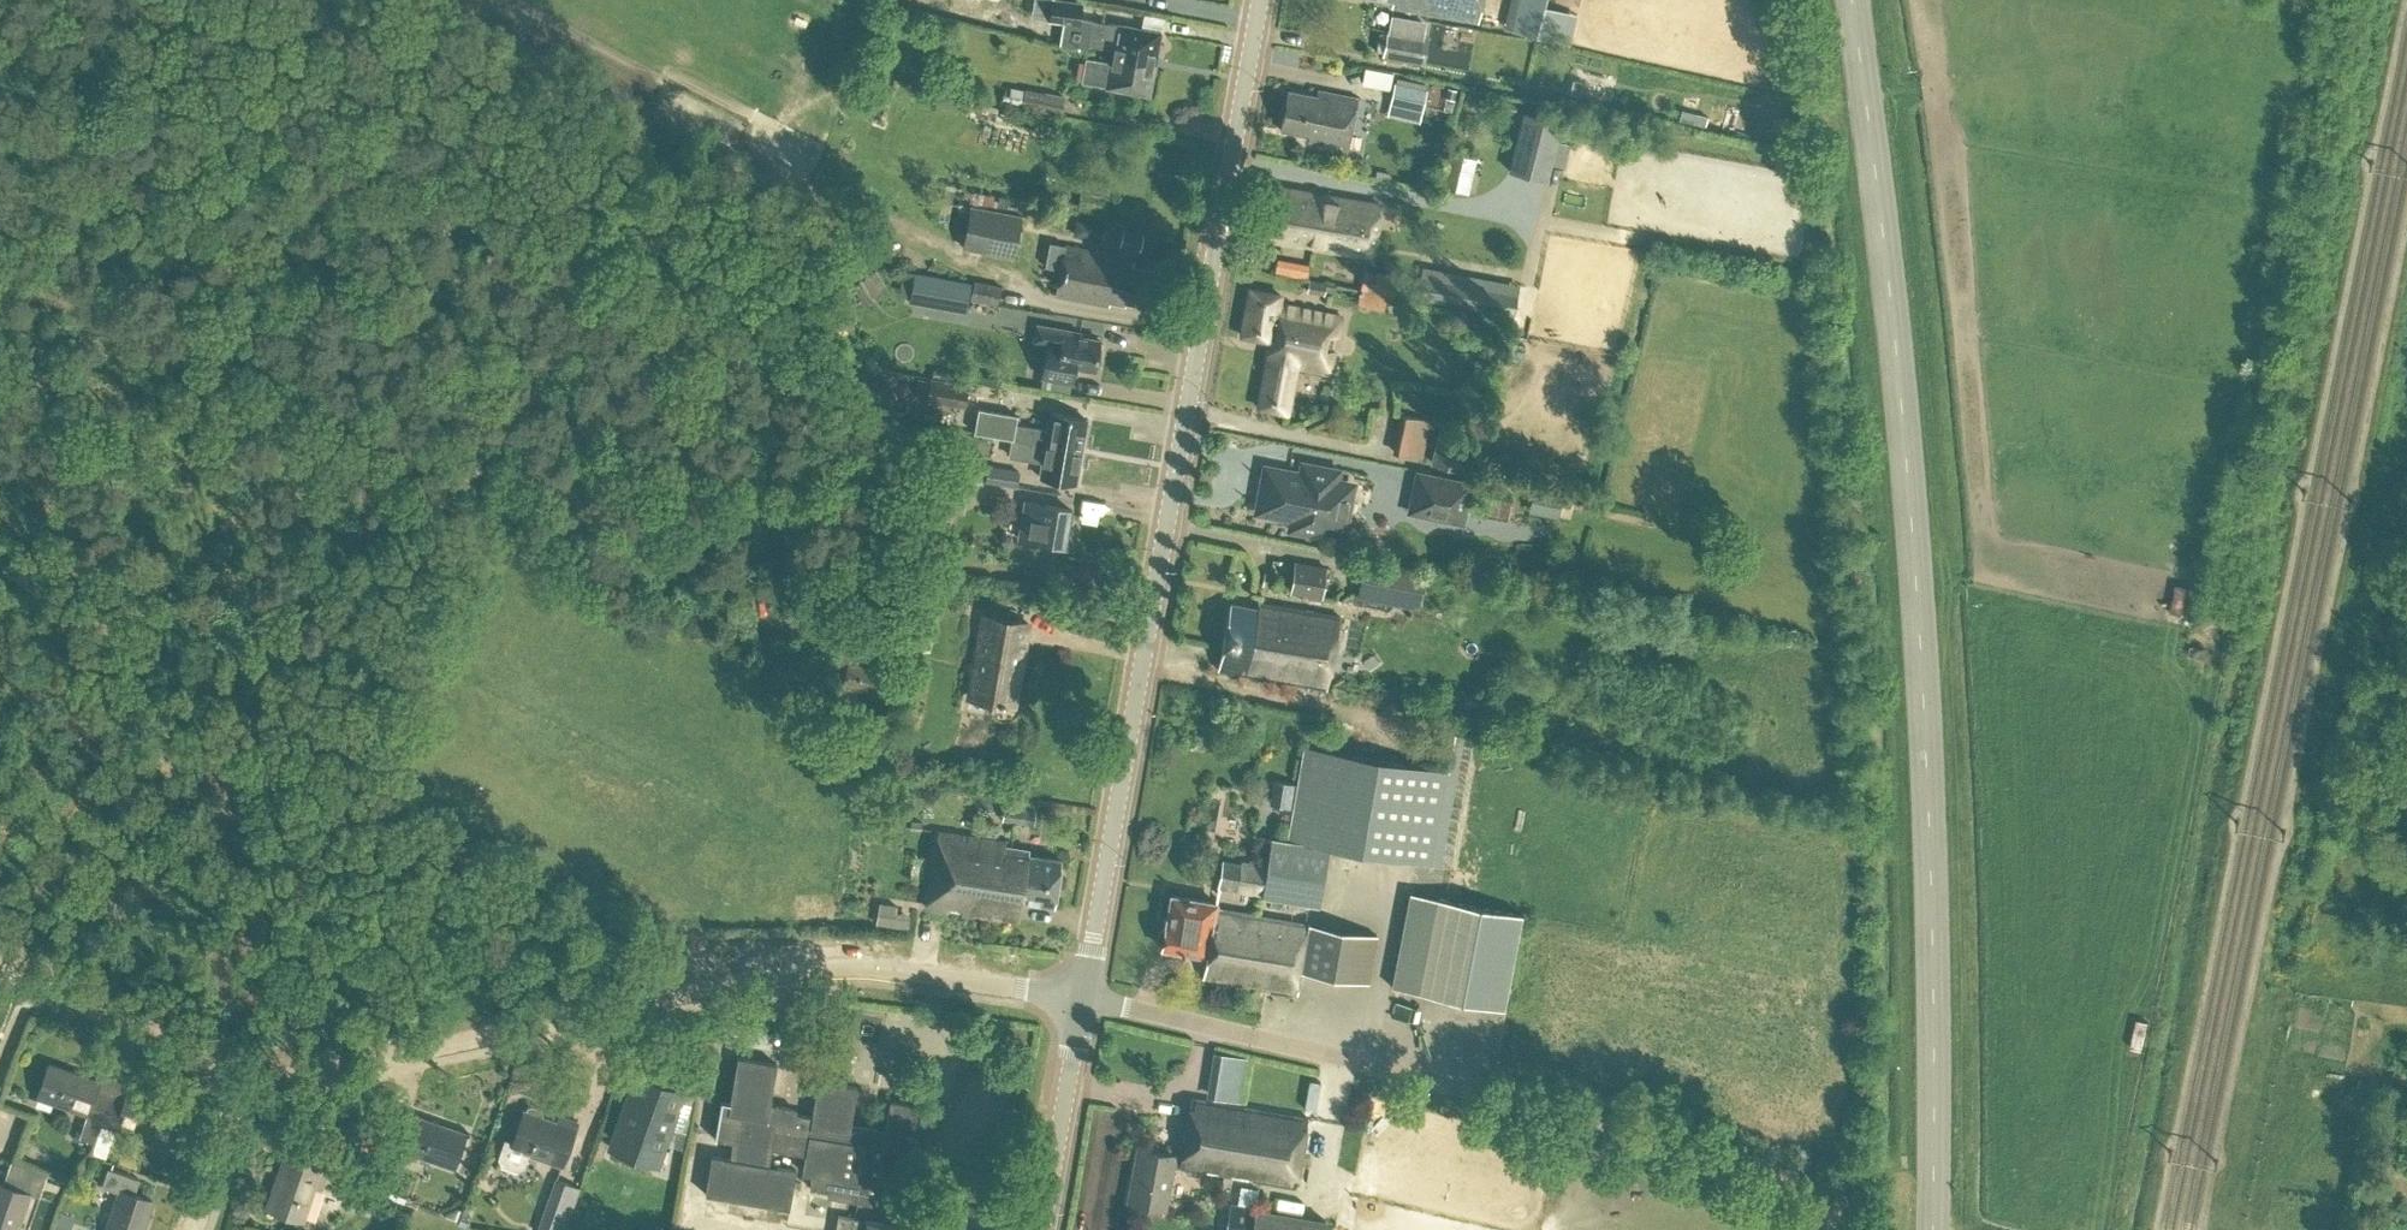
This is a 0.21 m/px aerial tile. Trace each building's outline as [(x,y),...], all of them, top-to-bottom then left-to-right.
[(1154,62),(1160,31),(1092,19),(1080,17),(1083,0),(1082,0),(1051,0),(1049,18),(1063,21),(1059,43),(1085,47),(1091,44),(1111,48),(1110,54),(1154,62)] [(1383,2),(1393,4),(1393,5),(1429,11),(1431,0),(1384,0),(1383,2)] [(1429,11),(1479,20),(1482,0),(1431,0),(1429,11)] [(1403,16),(1396,15),(1389,14),(1382,54),(1419,61),(1424,33),(1400,29),(1403,16)] [(1148,93),(1154,62),(1110,54),(1109,60),(1086,56),(1081,80),(1148,93)] [(1567,74),(1563,92),(1592,98),(1596,80),(1567,74)] [(1422,110),(1427,89),(1395,82),(1390,102),(1422,110)] [(1062,114),(1066,95),(1026,86),(1022,105),(1062,114)] [(1357,96),(1317,89),(1316,95),(1289,90),(1281,128),(1309,134),(1308,140),(1347,148),(1357,96)] [(1717,92),(1709,120),(1759,134),(1767,106),(1717,92)] [(1506,101),(1504,109),(1515,111),(1517,103),(1506,101)] [(1548,179),(1562,121),(1522,112),(1508,169),(1548,179)] [(1460,189),(1468,154),(1451,150),(1443,185),(1460,189)] [(1279,185),(1270,238),(1369,255),(1378,202),(1279,185)] [(1014,257),(1022,215),(970,205),(962,247),(1014,257)] [(1141,249),(1144,235),(1123,231),(1121,246),(1122,247),(1121,255),(1064,245),(1055,293),(1109,303),(1109,301),(1125,304),(1125,301),(1153,306),(1160,271),(1133,265),(1136,248),(1141,249)] [(1654,253),(1656,239),(1645,237),(1643,251),(1654,253)] [(1380,287),(1411,292),(1414,270),(1383,265),(1380,287)] [(1513,315),(1519,284),(1422,265),(1417,297),(1513,315)] [(862,306),(892,286),(878,266),(849,286),(862,306)] [(1335,291),(1337,282),(1310,276),(1307,291),(1324,295),(1325,289),(1335,291)] [(966,311),(970,285),(911,277),(907,302),(966,311)] [(975,279),(970,299),(997,305),(1001,285),(975,279)] [(1338,334),(1342,315),(1278,302),(1280,294),(1250,288),(1240,335),(1270,340),(1257,405),(1286,411),(1295,366),(1330,373),(1334,350),(1328,349),(1331,333),(1338,334)] [(1034,341),(1049,343),(1043,376),(1072,381),(1075,366),(1096,369),(1101,339),(1079,335),(1080,331),(1037,324),(1034,341)] [(965,405),(969,382),(931,376),(927,399),(965,405)] [(1011,438),(1081,449),(1086,417),(1052,411),(1048,430),(1014,424),(1015,414),(978,407),(974,431),(1011,438)] [(1422,460),(1430,422),(1401,416),(1394,454),(1422,460)] [(1460,469),(1469,436),(1441,428),(1432,462),(1460,469)] [(1075,482),(1081,449),(1011,438),(1009,452),(1029,456),(1028,459),(1043,462),(1040,476),(1075,482)] [(1016,485),(1019,469),(988,464),(985,481),(1016,485)] [(1342,480),(1334,469),(1310,465),(1304,469),(1303,474),(1279,469),(1279,470),(1275,472),(1269,507),(1271,511),(1271,512),(1295,516),(1294,522),(1302,524),(1306,529),(1318,531),(1323,528),(1328,528),(1333,524),(1335,516),(1340,512),(1344,494),(1340,489),(1342,480)] [(1464,525),(1473,481),(1416,470),(1408,513),(1464,525)] [(1558,519),(1562,494),(1532,489),(1528,513),(1558,519)] [(1016,537),(1037,541),(1064,545),(1069,506),(1022,499),(1016,537)] [(1420,608),(1428,569),(1364,557),(1357,596),(1420,608)] [(1321,603),(1327,566),(1295,560),(1290,593),(1310,596),(1310,601),(1321,603)] [(1277,588),(1279,574),(1265,572),(1262,585),(1277,588)] [(1548,573),(1547,582),(1555,583),(1556,574),(1548,573)] [(1338,615),(1259,600),(1258,607),(1231,602),(1219,669),(1325,688),(1338,615)] [(1014,703),(1028,622),(985,614),(970,696),(1014,703)] [(865,662),(869,644),(853,640),(852,646),(834,642),(827,673),(845,677),(843,685),(890,695),(896,668),(865,662)] [(1329,848),(1433,866),(1450,769),(1304,744),(1287,839),(1271,836),(1266,862),(1241,858),(1240,862),(1223,859),(1218,886),(1236,889),(1236,891),(1319,905),(1329,848)] [(1034,823),(1037,805),(1006,800),(1003,818),(1034,823)] [(1052,904),(1059,858),(1028,853),(1029,848),(1006,844),(1006,841),(938,830),(926,906),(1018,920),(1022,899),(1052,904)] [(1504,1008),(1523,913),(1410,891),(1392,986),(1504,1008)] [(1298,970),(1303,924),(1215,909),(1217,901),(1169,893),(1164,928),(1159,929),(1157,938),(1162,943),(1161,948),(1207,955),(1205,976),(1296,993),(1298,970)] [(896,902),(881,900),(878,920),(906,924),(908,911),(895,909),(896,902)] [(1377,936),(1303,924),(1298,970),(1369,982),(1377,936)] [(800,1104),(774,1100),(781,1061),(778,1060),(740,1053),(731,1101),(722,1099),(715,1137),(734,1141),(732,1155),(713,1152),(707,1190),(791,1205),(797,1167),(770,1162),(773,1147),(807,1153),(804,1170),(813,1171),(810,1185),(828,1188),(828,1193),(842,1195),(875,1201),(876,1197),(883,1145),(922,1152),(930,1104),(891,1098),(886,1127),(851,1121),(859,1084),(820,1077),(814,1111),(799,1108),(800,1104)] [(79,1135),(95,1141),(114,1084),(49,1061),(37,1094),(87,1112),(79,1135)] [(683,1089),(688,1074),(657,1063),(652,1076),(634,1070),(606,1148),(660,1167),(687,1090),(683,1089)] [(114,1084),(95,1141),(91,1151),(105,1156),(117,1122),(184,1145),(191,1126),(174,1120),(179,1107),(153,1098),(156,1091),(131,1082),(128,1089),(114,1084)] [(1295,1185),(1306,1115),(1190,1095),(1180,1153),(1136,1145),(1127,1200),(1167,1208),(1174,1164),(1295,1185)] [(555,1120),(541,1115),(542,1110),(539,1109),(540,1107),(532,1104),(531,1106),(527,1104),(513,1141),(506,1139),(501,1153),(503,1158),(520,1164),(525,1162),(529,1152),(563,1165),(579,1120),(558,1112),(555,1120)] [(455,1167),(467,1133),(414,1114),(402,1148),(455,1167)] [(287,1147),(267,1206),(303,1218),(304,1216),(315,1184),(323,1187),(337,1147),(315,1139),(310,1155),(293,1149),(287,1147)] [(585,1141),(576,1163),(589,1168),(598,1146),(585,1141)] [(389,1190),(398,1162),(379,1156),(370,1184),(389,1190)] [(152,1198),(135,1192),(140,1177),(108,1167),(102,1185),(119,1190),(106,1229),(142,1229),(152,1198)] [(555,1177),(544,1208),(567,1216),(578,1185),(574,1184),(555,1177)] [(27,1192),(0,1182),(0,1229),(14,1229),(27,1192)] [(485,1220),(491,1203),(474,1198),(469,1215),(485,1220)] [(447,1212),(446,1215),(456,1219),(460,1208),(458,1207),(447,1212)] [(54,1229),(69,1229),(75,1213),(61,1208),(54,1229)] [(1327,1220),(1256,1208),(1252,1229),(1325,1229),(1327,1220)] [(904,1224),(838,1213),(835,1229),(903,1229),(904,1224)]
